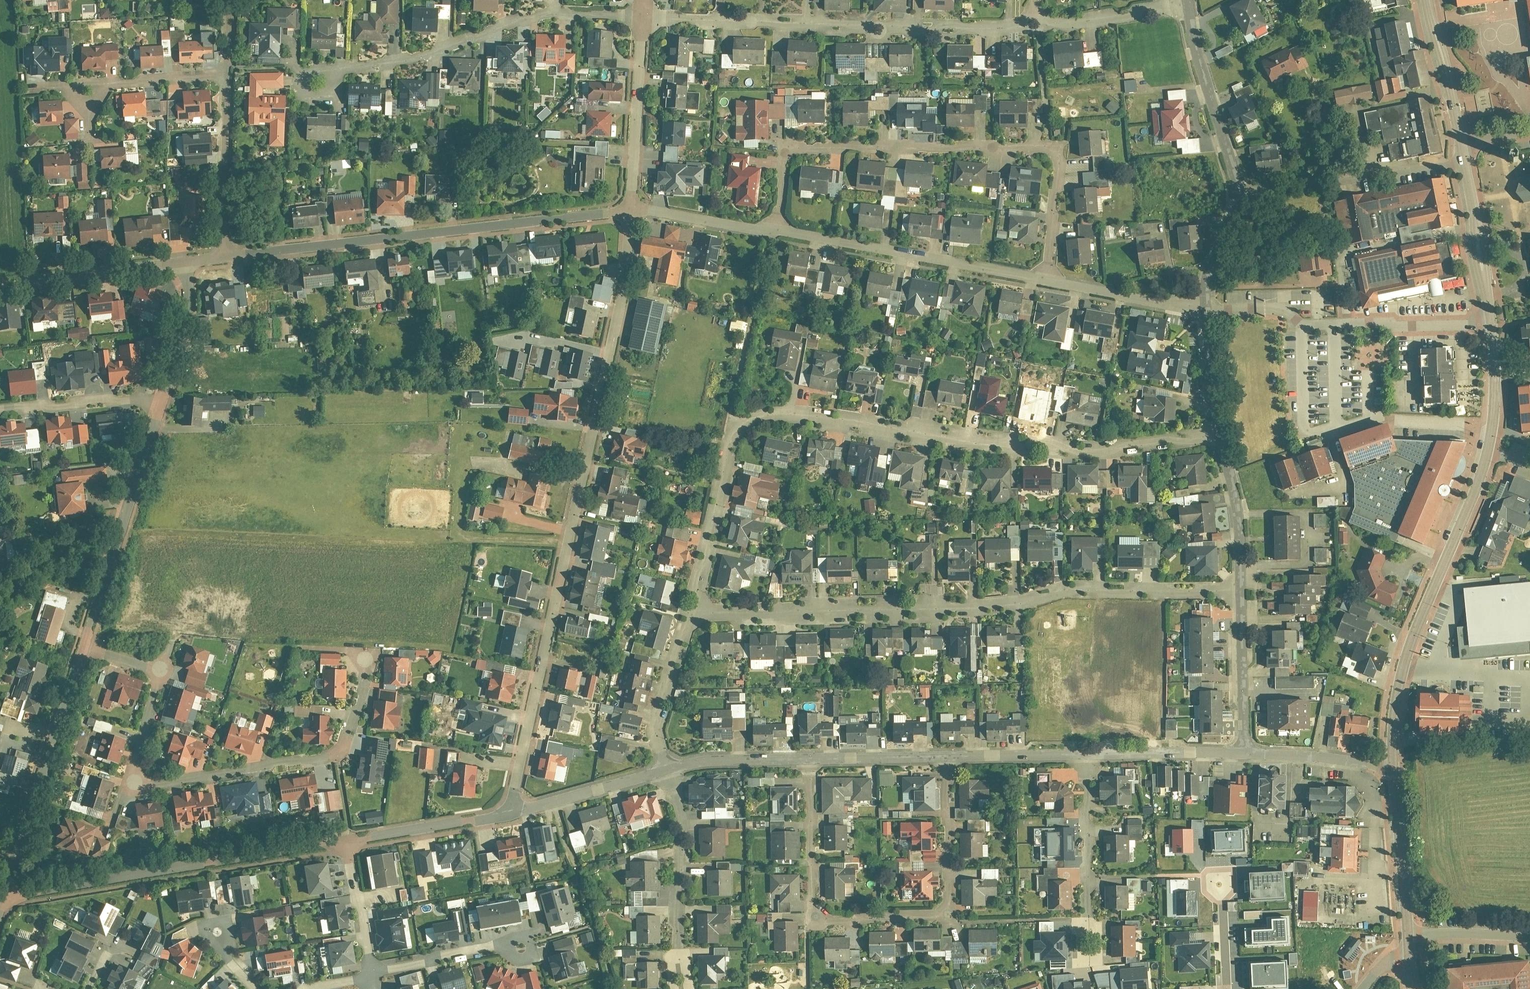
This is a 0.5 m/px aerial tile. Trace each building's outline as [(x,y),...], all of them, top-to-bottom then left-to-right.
[(71,8),(70,0),(60,0),(60,1),(61,9),(71,8)] [(380,14),(371,14),(371,21),(358,21),(357,39),(384,40),(385,37),(391,37),(391,30),(385,29),(385,23),(399,23),(400,0),(380,0),(380,14)] [(476,11),(498,12),(499,3),(499,0),(476,0),(476,11)] [(824,9),(854,11),(854,0),(824,0),(824,9)] [(882,13),(908,12),(907,0),(882,0),(882,13)] [(925,12),(955,11),(955,0),(925,0),(925,12)] [(1272,26),(1258,0),(1250,0),(1234,9),(1250,38),(1272,26)] [(1389,0),(1374,0),(1376,11),(1391,8),(1389,0)] [(1410,4),(1410,0),(1389,0),(1391,8),(1410,4)] [(1463,9),(1523,0),(1462,0),(1463,9)] [(49,2),(50,11),(61,10),(61,9),(60,1),(50,2),(49,2)] [(439,10),(439,20),(451,20),(451,5),(439,5),(439,10)] [(297,9),(270,8),(270,26),(281,26),(297,27),(297,9)] [(439,10),(416,9),(415,32),(439,32),(439,20),(439,10)] [(468,14),(460,14),(459,24),(467,24),(468,14)] [(314,31),(314,49),(337,49),(337,20),(321,20),(321,31),(314,31)] [(1335,36),(1345,32),(1340,21),(1331,25),(1335,36)] [(1407,55),(1416,53),(1410,21),(1388,25),(1391,39),(1395,58),(1407,55)] [(251,26),(250,56),(281,56),(281,26),(270,26),(251,26)] [(56,30),(57,40),(49,41),(50,50),(43,50),(44,73),(59,73),(58,57),(72,56),(71,40),(66,40),(65,30),(56,30)] [(182,31),(171,32),(171,51),(180,51),(180,45),(183,45),(182,31)] [(615,33),(592,31),(590,66),(618,67),(618,59),(613,59),(615,33)] [(532,32),(523,32),(522,45),(524,45),(532,46),(532,32)] [(205,61),(215,61),(214,44),(215,44),(215,34),(201,34),(201,44),(204,44),(205,61)] [(562,64),(567,64),(567,54),(567,36),(538,35),(538,46),(538,55),(537,63),(562,64)] [(713,40),(671,37),(669,68),(689,69),(690,55),(712,56),(713,40)] [(819,41),(789,39),(788,65),(818,67),(819,41)] [(1395,58),(1391,39),(1380,41),(1385,68),(1397,65),(1395,58)] [(769,42),(734,40),(732,64),(767,66),(769,42)] [(1056,44),(1059,70),(1088,67),(1087,54),(1085,41),(1056,44)] [(868,44),(837,42),(835,71),(866,73),(868,44)] [(916,45),(890,43),(888,72),(914,73),(916,45)] [(183,45),(180,45),(180,51),(181,63),(205,61),(204,44),(201,44),(183,45)] [(975,46),(947,44),(946,68),(974,70),(975,46)] [(522,45),(501,45),(500,71),(524,72),(524,55),(524,45),(522,45)] [(1221,59),(1236,51),(1233,45),(1218,53),(1221,59)] [(107,46),(83,48),(84,70),(108,69),(107,59),(107,46)] [(107,59),(120,59),(119,46),(107,46),(107,59)] [(1036,46),(1004,46),(1004,76),(1036,75),(1036,46)] [(164,47),(142,48),(143,68),(165,67),(164,47)] [(1292,52),(1297,61),(1307,56),(1303,47),(1292,52)] [(1291,48),(1265,61),(1276,83),(1301,71),(1297,61),(1292,52),(1291,48)] [(43,50),(43,49),(25,49),(25,66),(31,66),(32,77),(44,76),(43,50)] [(1408,90),(1434,85),(1427,51),(1416,53),(1407,55),(1409,65),(1399,67),(1401,78),(1404,91),(1408,90)] [(1105,52),(1087,54),(1088,67),(1088,68),(1106,66),(1105,52)] [(562,64),(562,72),(577,72),(578,54),(567,54),(567,64),(562,64)] [(482,91),(483,60),(451,59),(451,70),(450,85),(467,85),(467,91),(482,91)] [(450,85),(451,70),(441,69),(441,74),(441,88),(450,88),(450,85)] [(441,88),(441,74),(428,73),(428,81),(427,99),(440,99),(441,88)] [(286,74),(252,74),(252,88),(265,88),(286,88),(286,74)] [(1404,91),(1401,78),(1378,83),(1383,103),(1410,98),(1408,90),(1404,91)] [(1128,93),(1140,92),(1139,79),(1127,81),(1128,93)] [(428,81),(402,80),(401,109),(419,109),(419,99),(427,99),(428,81)] [(689,82),(668,80),(667,109),(700,111),(701,92),(688,92),(689,82)] [(625,84),(592,82),(591,100),(624,102),(625,84)] [(382,84),(352,84),(352,105),(363,105),(363,109),(373,109),(374,105),(382,105),(382,84)] [(1376,99),(1373,84),(1337,92),(1340,106),(1376,99)] [(1238,93),(1241,100),(1256,94),(1253,86),(1238,93)] [(265,95),(265,88),(252,88),(252,99),(246,99),(246,118),(251,118),(251,126),(260,126),(260,124),(271,124),(271,146),(286,147),(286,96),(265,95)] [(203,116),(213,115),(211,90),(201,91),(203,116)] [(179,120),(203,118),(203,116),(201,91),(185,93),(186,103),(178,104),(179,117),(179,120)] [(146,93),(124,95),(126,107),(127,117),(148,115),(147,101),(146,93)] [(828,96),(799,97),(799,127),(828,126),(828,96)] [(1031,98),(999,99),(1000,129),(1032,128),(1031,98)] [(162,99),(147,101),(148,115),(163,113),(162,102),(162,99)] [(585,112),(585,99),(575,99),(575,112),(585,112)] [(1168,142),(1189,140),(1189,133),(1194,132),(1192,116),(1188,116),(1186,99),(1166,101),(1167,110),(1156,111),(1158,136),(1168,135),(1168,142)] [(1413,161),(1447,155),(1436,99),(1367,112),(1372,139),(1408,132),(1413,161)] [(63,100),(40,101),(42,125),(65,123),(63,100)] [(168,101),(170,113),(170,118),(179,117),(178,104),(177,100),(168,101)] [(1115,114),(1120,106),(1111,100),(1106,109),(1115,114)] [(1242,128),(1261,119),(1252,100),(1233,109),(1242,128)] [(768,104),(738,104),(738,141),(768,141),(768,104)] [(870,104),(843,104),(844,129),(870,129),(870,104)] [(927,104),(898,105),(898,130),(924,129),(924,132),(938,132),(938,116),(928,116),(927,104)] [(975,105),(947,105),(947,127),(975,127),(975,105)] [(613,113),(589,111),(588,135),(612,136),(613,113)] [(309,118),(309,139),(336,139),(336,130),(336,115),(320,115),(320,118),(309,118)] [(81,119),(67,120),(68,134),(82,133),(81,119)] [(689,124),(666,123),(664,151),(687,153),(689,124)] [(451,131),(443,131),(442,142),(451,142),(451,131)] [(1096,157),(1106,156),(1105,131),(1082,133),(1084,158),(1096,157)] [(25,138),(28,145),(38,141),(35,134),(25,138)] [(184,157),(212,155),(211,135),(202,136),(202,135),(191,135),(191,137),(184,137),(184,146),(183,147),(184,157)] [(610,158),(611,142),(597,142),(597,147),(576,146),(576,157),(607,158),(610,158)] [(125,147),(103,149),(104,169),(127,167),(125,147)] [(1281,150),(1258,153),(1261,175),(1284,172),(1281,150)] [(70,154),(46,156),(48,179),(72,178),(71,166),(70,154)] [(1106,156),(1096,157),(1097,172),(1111,171),(1110,156),(1106,156)] [(607,158),(576,157),(576,164),(579,164),(579,172),(574,172),(574,192),(599,193),(600,169),(607,169),(607,158)] [(750,160),(735,158),(731,187),(739,188),(737,204),(758,207),(761,186),(757,185),(759,171),(749,169),(750,160)] [(888,163),(859,159),(855,187),(884,191),(888,163)] [(341,160),(329,161),(330,173),(342,172),(341,160)] [(937,164),(909,160),(905,189),(933,193),(937,164)] [(989,168),(958,163),(955,186),(986,190),(989,168)] [(79,182),(89,181),(88,165),(78,165),(79,177),(79,182)] [(705,167),(667,165),(666,193),(703,195),(705,167)] [(845,171),(803,165),(799,190),(842,196),(845,171)] [(1044,170),(1012,166),(1008,195),(1040,199),(1044,170)] [(186,168),(176,169),(176,183),(187,182),(186,168)] [(1112,188),(1111,171),(1097,172),(1086,172),(1087,189),(1100,188),(1112,188)] [(455,176),(428,176),(428,195),(440,195),(440,204),(455,204),(455,176)] [(417,196),(418,177),(406,177),(406,182),(405,195),(417,196)] [(1444,177),(1343,197),(1344,199),(1335,201),(1340,230),(1349,228),(1352,245),(1375,238),(1370,213),(1425,201),(1427,209),(1408,213),(1410,226),(1430,222),(1432,230),(1454,226),(1444,177)] [(1517,194),(1524,203),(1524,204),(1529,203),(1529,181),(1520,182),(1521,183),(1517,194)] [(380,189),(379,215),(405,215),(405,195),(406,182),(391,182),(391,189),(380,189)] [(1101,214),(1100,188),(1087,189),(1079,189),(1080,215),(1101,214)] [(205,195),(187,195),(187,217),(205,217),(205,195)] [(70,196),(61,197),(61,209),(71,208),(70,196)] [(336,196),(328,197),(329,202),(331,215),(338,214),(337,202),(336,196)] [(364,199),(337,202),(338,214),(340,226),(367,222),(364,199)] [(114,218),(113,201),(100,202),(101,219),(114,218)] [(329,202),(319,203),(319,206),(321,216),(331,215),(329,202)] [(294,209),(296,228),(322,225),(321,216),(319,206),(294,209)] [(888,210),(859,206),(856,229),(884,233),(888,210)] [(934,214),(909,211),(905,234),(931,237),(934,214)] [(63,212),(35,214),(37,237),(65,235),(63,212)] [(1040,216),(1015,213),(1011,243),(1036,246),(1040,216)] [(162,220),(163,231),(171,230),(170,215),(162,216),(162,220)] [(985,219),(954,215),(950,242),(981,247),(985,219)] [(152,221),(153,238),(164,237),(163,231),(162,220),(152,221)] [(107,221),(81,223),(82,243),(108,241),(107,221)] [(152,221),(125,223),(127,247),(154,245),(153,238),(152,221)] [(1081,226),(1082,240),(1092,240),(1096,239),(1095,225),(1081,226)] [(1183,251),(1207,249),(1205,226),(1181,228),(1183,251)] [(610,265),(606,232),(577,235),(579,258),(593,256),(594,267),(610,265)] [(563,257),(561,235),(537,237),(538,243),(539,259),(541,259),(563,257)] [(687,245),(645,237),(642,254),(661,257),(657,281),(680,285),(687,245)] [(696,274),(715,277),(721,240),(702,237),(696,274)] [(1355,258),(1364,307),(1432,294),(1432,297),(1445,295),(1442,281),(1457,278),(1449,239),(1355,258)] [(1094,266),(1092,240),(1082,240),(1070,241),(1072,267),(1094,266)] [(1168,267),(1165,241),(1141,244),(1143,269),(1168,267)] [(522,274),(521,268),(519,245),(519,243),(490,246),(492,268),(500,267),(501,277),(514,275),(522,274)] [(539,259),(538,243),(530,244),(533,265),(541,264),(541,259),(539,259)] [(533,265),(530,244),(519,245),(521,268),(526,268),(526,273),(533,272),(533,265)] [(1299,250),(1302,273),(1316,270),(1317,277),(1330,275),(1329,268),(1332,268),(1330,246),(1299,250)] [(467,257),(467,250),(446,252),(448,270),(469,268),(467,257)] [(807,279),(811,258),(791,254),(787,275),(807,279)] [(476,256),(467,257),(469,268),(469,274),(478,273),(476,256)] [(413,275),(411,257),(391,259),(393,277),(413,275)] [(381,290),(377,259),(348,262),(351,280),(360,279),(361,292),(381,290)] [(307,289),(337,286),(335,263),(305,266),(306,274),(307,289)] [(854,271),(828,266),(824,292),(835,295),(837,285),(851,287),(854,271)] [(451,298),(448,270),(437,271),(439,284),(440,299),(451,298)] [(439,284),(437,271),(429,272),(431,285),(439,284)] [(897,276),(873,271),(866,300),(890,306),(897,276)] [(307,289),(306,274),(290,276),(291,292),(307,290),(307,289)] [(594,300),(612,303),(617,279),(605,277),(604,285),(597,284),(594,300)] [(944,285),(913,278),(906,310),(936,317),(944,285)] [(989,286),(958,278),(950,310),(981,317),(989,286)] [(236,287),(236,279),(215,281),(203,292),(206,316),(228,314),(226,300),(238,299),(236,287)] [(254,285),(236,287),(238,299),(238,305),(256,303),(254,285)] [(400,286),(402,301),(416,300),(414,285),(400,286)] [(139,286),(131,310),(154,318),(162,294),(139,286)] [(1042,296),(1071,303),(1073,295),(1044,288),(1042,296)] [(1028,296),(1003,290),(998,313),(1023,319),(1028,296)] [(31,295),(33,326),(57,324),(55,294),(31,295)] [(577,310),(584,311),(587,298),(573,295),(570,308),(577,310)] [(87,298),(89,318),(113,316),(111,296),(87,298)] [(670,308),(641,301),(630,350),(658,357),(670,308)] [(1073,308),(1044,301),(1035,336),(1065,343),(1073,308)] [(124,322),(123,303),(112,304),(113,323),(124,322)] [(20,331),(18,309),(0,311),(0,333),(20,331)] [(571,334),(595,339),(600,315),(584,311),(577,310),(571,334)] [(1117,315),(1085,310),(1082,335),(1113,340),(1117,315)] [(273,319),(273,335),(284,334),(284,318),(273,319)] [(1166,323),(1141,318),(1138,334),(1132,333),(1129,349),(1132,350),(1128,372),(1186,382),(1191,356),(1172,353),(1172,356),(1158,353),(1157,358),(1139,355),(1140,350),(1154,353),(1157,339),(1163,340),(1166,323)] [(746,335),(749,323),(732,319),(729,331),(746,335)] [(88,331),(68,332),(69,340),(89,338),(88,331)] [(805,339),(772,331),(764,366),(797,374),(805,339)] [(817,347),(819,340),(808,337),(806,345),(817,347)] [(152,341),(143,342),(144,352),(153,352),(152,341)] [(141,363),(140,363),(138,347),(119,349),(120,365),(109,365),(111,389),(143,386),(141,363)] [(1458,349),(1414,351),(1416,411),(1461,410),(1460,383),(1458,349)] [(540,375),(554,378),(560,354),(545,351),(545,352),(539,351),(536,367),(542,369),(540,375)] [(569,378),(586,382),(592,355),(574,351),(569,378)] [(930,359),(896,351),(891,375),(924,383),(930,359)] [(848,359),(815,352),(807,387),(840,395),(848,359)] [(507,377),(521,380),(526,356),(512,353),(512,354),(506,353),(502,369),(508,370),(507,377)] [(979,353),(975,365),(985,368),(988,356),(979,353)] [(108,354),(98,355),(100,377),(110,376),(108,354)] [(92,355),(73,356),(74,372),(92,371),(92,355)] [(47,378),(45,361),(34,363),(35,369),(36,379),(47,378)] [(35,369),(10,372),(12,394),(37,391),(36,379),(35,369)] [(883,377),(853,370),(848,393),(877,400),(883,377)] [(82,371),(50,373),(51,392),(83,390),(82,371)] [(966,388),(932,380),(926,404),(960,412),(966,388)] [(1011,393),(978,385),(972,413),(1005,421),(1011,393)] [(1053,394),(1025,388),(1019,419),(1047,425),(1053,394)] [(537,393),(535,413),(549,414),(549,419),(569,421),(570,417),(578,417),(580,398),(572,397),(572,395),(552,392),(552,395),(537,393)] [(471,404),(482,404),(482,393),(471,393),(471,404)] [(1073,399),(1070,399),(1066,423),(1096,428),(1100,404),(1089,402),(1090,397),(1074,394),(1073,399)] [(206,399),(205,409),(233,409),(233,395),(205,395),(205,399),(206,399)] [(186,396),(183,424),(203,426),(205,409),(206,399),(205,399),(186,396)] [(1175,424),(1176,397),(1157,396),(1157,399),(1148,398),(1147,418),(1156,418),(1156,423),(1175,424)] [(247,411),(255,410),(255,401),(247,401),(247,411)] [(510,423),(530,425),(531,409),(512,407),(510,423)] [(134,430),(133,416),(121,417),(122,430),(134,430)] [(121,417),(97,419),(99,440),(122,439),(121,417)] [(71,421),(45,424),(47,444),(72,441),(71,421)] [(0,430),(0,451),(26,449),(24,428),(0,430)] [(88,447),(87,428),(72,430),(74,449),(88,447)] [(1384,428),(1340,443),(1355,486),(1357,512),(1349,527),(1403,549),(1405,541),(1422,548),(1453,482),(1459,480),(1462,476),(1464,470),(1464,464),(1461,458),(1466,442),(1388,440),(1384,428)] [(39,450),(37,433),(26,434),(27,451),(39,450)] [(646,442),(615,434),(610,458),(633,463),(635,455),(643,457),(646,442)] [(799,441),(767,434),(760,462),(792,470),(799,441)] [(524,445),(539,448),(542,439),(526,435),(524,445)] [(539,448),(552,451),(555,439),(542,436),(542,439),(539,448)] [(841,447),(808,440),(800,474),(833,482),(841,447)] [(1321,441),(1308,442),(1309,450),(1322,449),(1321,441)] [(514,442),(510,458),(551,468),(555,452),(552,451),(539,448),(524,445),(514,442)] [(887,453),(852,445),(842,486),(877,494),(887,453)] [(1333,463),(1328,448),(1299,458),(1298,456),(1292,458),(1292,460),(1277,466),(1285,491),(1333,475),(1329,464),(1333,463)] [(925,457),(894,450),(885,485),(917,492),(925,457)] [(1209,455),(1180,457),(1182,490),(1211,488),(1209,455)] [(965,467),(943,463),(940,479),(962,483),(965,467)] [(1097,467),(1069,467),(1069,494),(1079,494),(1079,486),(1098,486),(1097,467)] [(1148,467),(1120,468),(1121,489),(1136,489),(1136,501),(1149,501),(1148,467)] [(1011,469),(980,472),(982,492),(996,491),(997,501),(1018,500),(1017,489),(1012,489),(1011,469)] [(105,470),(61,475),(62,488),(107,484),(105,470)] [(1052,470),(1024,470),(1024,491),(1063,491),(1063,476),(1052,476),(1052,470)] [(505,499),(547,509),(554,476),(532,471),(529,482),(510,477),(505,499)] [(783,481),(745,473),(738,502),(776,511),(783,481)] [(624,478),(605,474),(597,506),(636,515),(639,499),(620,495),(624,478)] [(26,484),(25,475),(13,476),(14,485),(26,484)] [(1519,475),(1512,491),(1529,498),(1529,479),(1519,475)] [(85,518),(82,487),(52,490),(55,521),(85,518)] [(1529,522),(1529,498),(1512,491),(1507,489),(1504,497),(1494,502),(1480,543),(1507,552),(1514,534),(1507,531),(1510,521),(1528,527),(1529,522)] [(1185,495),(1189,495),(1189,492),(1169,492),(1169,505),(1185,505),(1185,495)] [(1321,507),(1339,507),(1338,497),(1321,497),(1321,507)] [(1224,499),(1189,502),(1192,538),(1226,536),(1224,499)] [(875,514),(875,500),(865,500),(866,515),(875,514)] [(503,520),(506,507),(489,503),(485,516),(503,520)] [(469,520),(479,522),(483,507),(473,504),(469,520)] [(1338,517),(1347,521),(1352,511),(1343,507),(1338,517)] [(686,509),(684,523),(700,525),(702,512),(686,509)] [(1317,514),(1317,527),(1329,527),(1329,514),(1317,514)] [(1278,560),(1304,560),(1304,516),(1278,516),(1278,560)] [(764,524),(736,517),(729,545),(757,552),(764,524)] [(611,530),(589,525),(580,561),(603,567),(611,530)] [(1055,532),(1029,533),(1030,563),(1055,563),(1055,532)] [(1339,544),(1348,545),(1348,533),(1339,532),(1339,544)] [(1099,538),(1072,539),(1073,573),(1093,572),(1093,560),(1105,560),(1105,544),(1099,544),(1099,538)] [(691,545),(666,539),(659,566),(685,572),(691,545)] [(1012,542),(979,543),(980,565),(1012,564),(1012,542)] [(1140,548),(1118,548),(1118,570),(1161,569),(1160,543),(1140,543),(1140,548)] [(1218,543),(1187,545),(1189,580),(1220,578),(1218,543)] [(932,546),(904,548),(905,564),(914,563),(915,572),(934,571),(932,546)] [(1370,597),(1394,607),(1403,586),(1389,581),(1384,570),(1391,556),(1369,547),(1360,569),(1370,597)] [(1318,562),(1331,561),(1330,548),(1317,548),(1318,562)] [(783,564),(783,582),(813,582),(813,552),(793,551),(793,564),(783,564)] [(755,565),(724,558),(716,589),(741,595),(745,580),(751,582),(755,565)] [(852,559),(825,560),(826,585),(853,584),(852,559)] [(950,582),(969,581),(968,559),(949,559),(950,582)] [(890,560),(869,561),(870,581),(890,580),(890,560)] [(535,575),(511,569),(505,596),(529,601),(535,575)] [(602,578),(577,572),(570,602),(595,608),(602,578)] [(1324,583),(1329,583),(1329,574),(1297,574),(1297,584),(1324,583)] [(1461,662),(1529,656),(1529,585),(1520,586),(1519,577),(1500,579),(1501,587),(1465,591),(1469,628),(1458,629),(1461,662)] [(678,586),(655,580),(650,601),(673,607),(678,586)] [(1324,594),(1324,583),(1297,584),(1292,584),(1293,594),(1319,594),(1324,594)] [(1319,603),(1319,594),(1293,594),(1288,595),(1288,604),(1314,603),(1319,603)] [(1352,613),(1369,620),(1374,606),(1357,600),(1352,613)] [(70,607),(49,601),(38,641),(59,647),(70,607)] [(476,606),(476,617),(491,617),(491,603),(483,603),(483,607),(476,606)] [(1315,614),(1314,603),(1288,604),(1283,604),(1284,615),(1315,614)] [(18,608),(3,615),(5,621),(21,614),(18,608)] [(672,617),(649,612),(641,645),(664,651),(672,617)] [(1363,641),(1368,643),(1376,623),(1369,620),(1352,613),(1348,612),(1340,632),(1363,641)] [(607,625),(609,618),(590,613),(588,620),(607,625)] [(1211,616),(1189,617),(1191,676),(1213,675),(1211,616)] [(590,623),(568,618),(564,636),(586,641),(590,623)] [(528,633),(507,628),(501,653),(522,658),(528,633)] [(932,628),(912,629),(913,656),(937,656),(937,650),(943,650),(943,639),(933,639),(932,628)] [(854,629),(831,631),(833,652),(856,651),(854,629)] [(971,630),(951,630),(952,658),(969,658),(969,670),(982,669),(981,637),(971,638),(971,630)] [(1008,630),(988,630),(988,647),(1008,647),(1008,630)] [(1300,648),(1300,630),(1276,631),(1276,649),(1296,648),(1300,648)] [(893,631),(874,631),(875,657),(885,657),(885,652),(893,652),(893,631)] [(733,632),(711,633),(712,657),(734,656),(733,632)] [(817,634),(796,636),(797,658),(818,657),(817,634)] [(777,638),(750,639),(751,664),(778,664),(777,638)] [(1385,671),(1392,653),(1368,643),(1363,641),(1355,659),(1361,661),(1357,669),(1377,677),(1380,669),(1385,671)] [(1296,666),(1296,648),(1276,649),(1270,649),(1270,667),(1278,667),(1293,666),(1296,666)] [(427,658),(427,651),(415,650),(414,657),(427,658)] [(207,657),(187,651),(181,669),(189,672),(201,676),(207,657)] [(339,657),(321,657),(321,668),(338,668),(339,657)] [(485,671),(487,662),(477,659),(474,668),(485,671)] [(46,672),(47,666),(27,660),(26,664),(21,682),(16,700),(36,706),(46,672)] [(653,667),(628,661),(618,704),(643,710),(653,667)] [(21,682),(26,664),(18,662),(13,680),(21,682)] [(407,663),(386,662),(385,686),(406,687),(407,663)] [(1293,676),(1293,666),(1278,667),(1278,677),(1293,676)] [(520,676),(494,670),(488,695),(514,701),(520,676)] [(583,676),(562,671),(557,689),(579,694),(583,676)] [(201,676),(189,672),(185,685),(201,690),(205,677),(201,676)] [(344,675),(325,675),(324,699),(343,700),(344,675)] [(590,675),(584,698),(592,700),(598,677),(590,675)] [(1293,676),(1278,677),(1279,689),(1317,688),(1317,676),(1293,676)] [(141,684),(119,678),(112,703),(124,707),(127,698),(136,701),(141,684)] [(921,699),(930,699),(931,685),(921,685),(921,699)] [(1222,690),(1201,692),(1204,735),(1225,734),(1222,690)] [(193,698),(173,691),(164,717),(184,724),(193,698)] [(1455,739),(1457,697),(1441,697),(1439,694),(1436,692),(1433,693),(1430,696),(1414,695),(1411,736),(1455,739)] [(729,701),(745,701),(745,693),(729,693),(729,701)] [(839,717),(839,696),(831,696),(831,717),(839,717)] [(1314,728),(1313,700),(1272,701),(1272,729),(1314,728)] [(396,706),(376,704),(374,730),(395,732),(395,728),(398,728),(400,710),(396,710),(396,706)] [(735,719),(736,732),(748,732),(747,705),(735,706),(735,719)] [(577,712),(556,707),(551,728),(572,733),(577,712)] [(511,718),(473,708),(465,742),(503,751),(511,718)] [(645,718),(620,712),(616,731),(641,737),(645,718)] [(720,713),(703,713),(704,740),(734,739),(734,732),(736,732),(735,719),(720,720),(720,713)] [(814,714),(800,715),(802,746),(822,745),(822,738),(833,737),(832,724),(815,725),(814,714)] [(860,717),(852,718),(846,724),(847,745),(869,743),(868,737),(882,737),(880,714),(871,715),(872,723),(860,724),(860,717)] [(1351,714),(1348,733),(1371,737),(1374,718),(1351,714)] [(1012,721),(981,722),(981,742),(1009,741),(1008,735),(1026,734),(1025,715),(1011,716),(1012,721)] [(259,716),(254,733),(256,734),(267,737),(273,720),(259,716)] [(1330,735),(1341,737),(1344,719),(1333,717),(1330,735)] [(975,720),(942,723),(944,742),(962,740),(962,737),(976,736),(975,720)] [(1165,720),(1165,738),(1176,738),(1176,720),(1165,720)] [(328,722),(311,722),(311,737),(302,737),(302,745),(309,745),(309,748),(327,748),(327,740),(329,740),(329,736),(328,736),(328,722)] [(927,722),(892,724),(894,744),(915,743),(915,737),(928,736),(927,722)] [(205,724),(201,732),(212,738),(216,730),(205,724)] [(787,725),(754,727),(755,746),(774,745),(774,739),(787,738),(787,725)] [(254,733),(233,728),(226,749),(250,755),(256,734),(254,733)] [(123,743),(103,738),(97,760),(116,765),(123,743)] [(204,746),(174,739),(170,755),(173,756),(171,765),(187,770),(190,759),(200,761),(204,746)] [(631,747),(604,741),(600,758),(627,764),(631,747)] [(385,746),(370,744),(368,759),(362,758),(359,783),(381,785),(385,746)] [(431,754),(421,753),(419,771),(430,772),(431,754)] [(564,759),(543,754),(537,778),(558,783),(564,759)] [(22,781),(27,763),(6,758),(1,776),(22,781)] [(1173,767),(1160,767),(1160,788),(1173,787),(1173,770),(1173,767)] [(475,770),(455,768),(452,798),(472,800),(475,770)] [(1186,770),(1173,770),(1173,787),(1173,791),(1186,791),(1186,775),(1186,770)] [(765,773),(765,778),(748,778),(748,786),(774,786),(774,773),(765,773)] [(879,774),(879,786),(893,786),(893,774),(879,774)] [(1052,774),(1037,774),(1037,785),(1040,785),(1052,785),(1052,774)] [(1134,774),(1103,775),(1103,810),(1134,809),(1134,774)] [(734,775),(690,777),(691,808),(735,806),(734,775)] [(1199,775),(1186,775),(1186,791),(1186,796),(1200,796),(1199,775)] [(1288,776),(1258,775),(1257,808),(1287,809),(1288,776)] [(313,778),(279,784),(282,803),(298,801),(300,813),(311,811),(309,797),(315,796),(313,778)] [(938,778),(903,780),(903,794),(913,793),(914,811),(939,810),(938,778)] [(872,779),(822,781),(824,816),(845,815),(844,803),(873,801),(872,779)] [(111,787),(90,780),(82,807),(103,814),(111,787)] [(987,782),(961,782),(962,814),(987,813),(987,782)] [(800,785),(772,786),(773,815),(801,814),(800,785)] [(1052,785),(1040,785),(1040,802),(1056,802),(1056,813),(1074,813),(1074,795),(1063,795),(1063,785),(1052,785)] [(1248,786),(1215,785),(1214,817),(1247,818),(1248,786)] [(1357,818),(1358,788),(1316,786),(1314,816),(1357,818)] [(254,787),(222,791),(225,812),(238,810),(239,816),(251,815),(250,807),(257,806),(256,798),(254,787)] [(653,791),(623,801),(633,832),(663,823),(653,791)] [(267,796),(256,798),(257,806),(259,814),(269,812),(267,796)] [(337,796),(323,798),(326,814),(339,812),(337,796)] [(190,798),(174,800),(177,824),(193,822),(190,800),(190,798)] [(207,798),(190,800),(193,822),(194,824),(211,821),(207,798)] [(157,805),(136,808),(139,831),(160,828),(157,805)] [(604,807),(577,815),(588,848),(601,844),(598,835),(612,830),(604,807)] [(363,812),(364,824),(381,823),(380,811),(363,812)] [(337,822),(335,813),(318,815),(319,825),(337,822)] [(63,821),(55,848),(87,858),(95,831),(63,821)] [(936,821),(903,823),(904,860),(937,858),(936,821)] [(892,822),(884,822),(883,835),(892,835),(892,822)] [(1342,828),(1325,827),(1325,844),(1340,845),(1340,865),(1329,865),(1329,875),(1362,876),(1363,823),(1342,822),(1342,828)] [(849,824),(824,825),(825,854),(850,853),(849,824)] [(1308,838),(1308,826),(1298,826),(1297,838),(1308,838)] [(725,827),(702,828),(703,856),(726,855),(725,827)] [(1073,828),(1040,830),(1041,860),(1074,859),(1073,828)] [(1248,828),(1209,829),(1209,856),(1249,856),(1248,828)] [(1194,830),(1174,829),(1173,852),(1194,853),(1194,830)] [(550,831),(533,834),(536,848),(538,857),(554,854),(550,831)] [(800,831),(775,832),(777,862),(801,861),(800,831)] [(536,848),(533,834),(533,832),(524,833),(528,850),(536,848)] [(984,834),(964,835),(964,859),(984,858),(984,834)] [(1131,836),(1108,836),(1108,865),(1127,864),(1127,856),(1131,856),(1131,836)] [(519,843),(497,847),(500,864),(522,860),(519,843)] [(468,846),(436,851),(437,856),(439,865),(439,868),(452,866),(454,874),(469,872),(467,864),(471,863),(468,846)] [(430,855),(419,857),(423,881),(434,879),(432,866),(439,865),(437,856),(431,857),(430,855)] [(391,859),(371,862),(376,892),(396,889),(391,859)] [(661,859),(635,860),(636,895),(662,894),(661,859)] [(1281,872),(1292,872),(1292,877),(1309,877),(1309,862),(1281,863),(1281,872)] [(327,866),(307,869),(311,895),(331,892),(327,866)] [(855,869),(825,870),(827,897),(856,895),(855,869)] [(732,870),(711,870),(712,895),(733,895),(732,870)] [(936,871),(902,873),(903,903),(937,902),(936,871)] [(982,881),(962,881),(963,906),(985,906),(985,896),(995,895),(995,872),(982,872),(982,881)] [(1285,874),(1245,875),(1246,902),(1285,901),(1285,874)] [(801,875),(774,876),(775,906),(802,904),(801,875)] [(248,882),(231,884),(235,910),(252,908),(248,882)] [(1072,882),(1050,883),(1051,911),(1073,910),(1072,882)] [(199,894),(176,897),(179,918),(202,915),(200,903),(209,902),(207,888),(198,889),(199,894)] [(1128,888),(1107,888),(1108,911),(1129,911),(1128,888)] [(407,901),(405,890),(399,891),(401,902),(407,901)] [(422,893),(411,894),(413,905),(424,904),(422,893)] [(564,894),(541,900),(549,931),(572,924),(564,894)] [(1196,897),(1177,897),(1178,919),(1196,919),(1196,897)] [(447,909),(465,906),(464,899),(446,902),(447,909)] [(1237,912),(1237,902),(1227,903),(1227,912),(1237,912)] [(326,913),(335,911),(334,904),(320,906),(321,913),(326,913)] [(290,906),(282,907),(282,915),(291,915),(290,906)] [(517,907),(478,913),(481,932),(520,926),(517,907)] [(335,911),(326,913),(329,935),(347,932),(343,910),(335,911)] [(116,916),(106,911),(100,924),(87,918),(82,929),(105,940),(106,936),(115,919),(116,916)] [(377,916),(379,926),(401,923),(407,922),(406,911),(377,916)] [(1261,919),(1261,911),(1243,912),(1243,919),(1261,919)] [(152,927),(157,918),(145,912),(141,922),(152,927)] [(661,912),(638,913),(639,947),(662,946),(661,912)] [(728,913),(700,915),(701,945),(721,945),(720,933),(729,933),(728,913)] [(123,923),(115,919),(106,936),(115,940),(123,923)] [(1267,928),(1245,929),(1245,943),(1252,943),(1252,947),(1285,947),(1285,941),(1289,941),(1289,919),(1266,920),(1267,928)] [(799,920),(777,921),(778,951),(800,950),(799,920)] [(263,922),(241,926),(246,951),(267,948),(263,922)] [(379,926),(376,927),(381,956),(405,952),(401,923),(379,926)] [(455,927),(434,930),(437,947),(458,944),(455,927)] [(1140,927),(1112,928),(1112,959),(1140,958),(1140,927)] [(941,928),(910,930),(911,954),(942,953),(941,928)] [(158,939),(142,930),(132,949),(144,956),(148,958),(155,946),(158,939)] [(894,931),(867,932),(868,958),(895,957),(894,931)] [(996,931),(958,932),(958,957),(996,956),(996,931)] [(174,950),(187,944),(189,943),(185,933),(173,939),(171,945),(174,950)] [(1067,933),(1037,933),(1037,964),(1067,964),(1067,933)] [(63,965),(57,979),(70,986),(72,985),(77,987),(82,976),(80,975),(85,965),(84,964),(88,956),(89,957),(94,947),(73,937),(65,953),(67,954),(61,964),(63,965)] [(590,938),(581,940),(583,948),(592,946),(590,938)] [(849,938),(822,939),(823,962),(850,961),(849,938)] [(553,947),(556,960),(574,956),(571,943),(553,947)] [(200,956),(187,944),(174,950),(168,953),(173,964),(182,972),(181,978),(193,981),(200,956)] [(1209,969),(1209,944),(1178,945),(1179,970),(1209,969)] [(34,951),(15,945),(9,966),(27,971),(29,965),(32,966),(35,956),(32,955),(34,951)] [(162,950),(155,946),(148,958),(144,956),(140,967),(152,972),(157,974),(162,950)] [(350,948),(329,951),(332,968),(332,971),(353,968),(350,948)] [(636,962),(636,950),(610,950),(610,957),(623,956),(623,962),(636,962)] [(729,950),(714,950),(714,957),(700,958),(701,984),(717,983),(717,972),(730,971),(729,950)] [(332,968),(329,951),(320,953),(323,970),(332,968)] [(1297,953),(1289,954),(1289,966),(1298,965),(1297,953)] [(292,954),(267,958),(269,973),(276,972),(277,978),(292,976),(291,968),(294,968),(292,954)] [(556,960),(549,962),(555,985),(586,977),(583,967),(577,968),(574,956),(556,960)] [(1449,988),(1529,988),(1529,961),(1447,969),(1449,988)] [(636,962),(637,988),(654,988),(660,988),(659,962),(636,962)] [(1249,963),(1249,988),(1289,988),(1288,962),(1249,963)] [(137,966),(132,978),(136,980),(146,984),(152,972),(140,967),(137,966)] [(483,970),(473,973),(477,986),(487,983),(483,970)] [(496,970),(487,988),(488,988),(540,988),(536,975),(520,979),(521,982),(514,984),(516,980),(496,970)] [(118,972),(116,977),(111,975),(106,985),(110,987),(109,988),(131,988),(136,980),(132,978),(118,972)] [(1122,975),(1122,977),(1123,988),(1149,988),(1148,973),(1122,975)] [(439,980),(441,987),(442,988),(464,988),(460,974),(439,980)] [(402,988),(420,988),(423,988),(419,977),(400,983),(402,988)] [(1122,977),(1111,978),(1112,988),(1123,988),(1122,977)] [(1075,987),(1074,979),(1052,981),(1052,988),(1064,988),(1075,987)]
